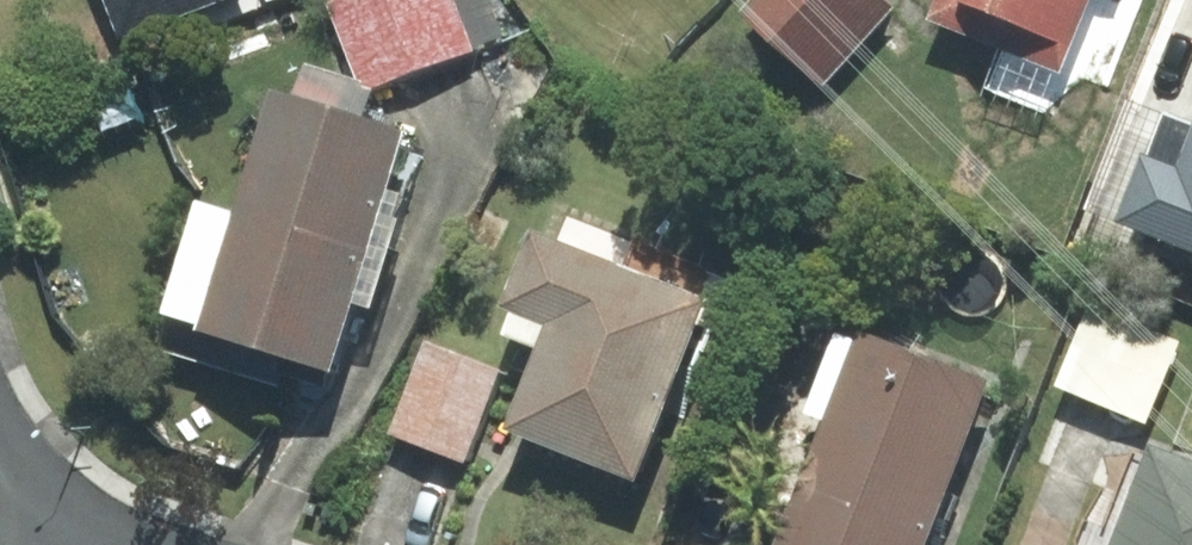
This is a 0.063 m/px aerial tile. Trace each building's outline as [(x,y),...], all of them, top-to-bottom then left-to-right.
[(121,47),(246,0),(101,0),(121,47)] [(328,8),(375,110),(513,47),(491,0),(346,0),(328,8)] [(867,0),(766,0),(732,35),(806,108),(890,22),(867,0)] [(1118,11),(1121,0),(935,0),(922,32),(1064,87),(1096,4),(1118,11)] [(355,147),(369,103),(309,84),(296,125),(273,117),(238,229),(197,224),(161,340),(329,391),(400,161),(355,147)] [(1184,168),(1142,152),(1116,217),(1191,249),(1191,147),(1184,168)] [(488,372),(420,347),(382,450),(466,482),(479,447),(634,504),(719,277),(548,213),(488,372)] [(829,345),(793,432),(822,444),(779,544),(936,544),(994,405),(829,345)] [(1130,448),(1091,544),(1191,544),(1191,473),(1130,448)]
